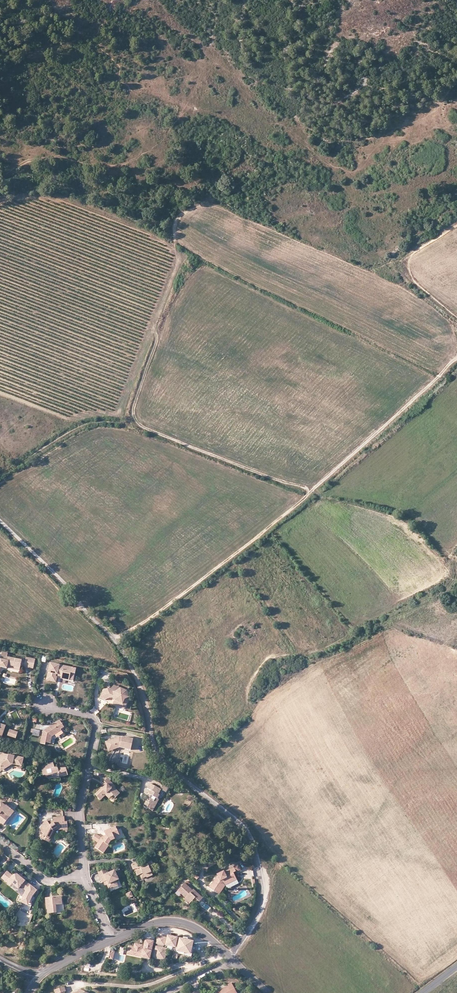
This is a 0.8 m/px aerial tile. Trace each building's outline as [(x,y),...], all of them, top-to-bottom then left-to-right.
[(21,660),(6,657),(1,655),(0,659),(0,667),(6,668),(6,667),(7,665),(20,667),(20,666),(21,660)] [(26,657),(25,660),(24,667),(33,668),(35,659),(26,657)] [(49,663),(46,677),(54,679),(54,677),(55,674),(60,675),(68,677),(71,667),(49,663)] [(114,691),(111,688),(103,689),(100,698),(106,700),(107,699),(108,699),(110,698),(111,698),(112,698),(113,699),(114,699),(114,700),(122,704),(125,699),(129,697),(127,691),(120,688),(117,691),(114,691)] [(122,704),(114,700),(113,704),(124,709),(130,698),(129,697),(125,699),(122,704)] [(64,729),(59,721),(43,731),(40,744),(44,745),(44,743),(50,744),(51,738),(61,732),(60,731),(64,729)] [(122,737),(122,738),(121,740),(120,740),(119,738),(108,741),(110,748),(115,746),(116,749),(119,748),(130,750),(133,739),(122,737)] [(108,751),(116,749),(115,746),(110,748),(108,741),(106,742),(108,751)] [(2,768),(9,764),(11,765),(21,767),(23,758),(8,755),(8,756),(2,755),(0,756),(0,768),(2,768)] [(45,772),(42,773),(44,778),(50,780),(54,779),(54,780),(68,776),(66,766),(55,769),(53,764),(43,767),(45,772)] [(107,793),(112,799),(115,796),(117,798),(121,795),(114,788),(115,787),(108,779),(104,783),(105,784),(107,786),(102,790),(101,790),(95,796),(99,801),(107,793)] [(166,793),(168,788),(161,785),(158,783),(156,787),(160,790),(166,793)] [(155,798),(156,799),(158,795),(160,790),(156,787),(150,784),(147,789),(151,791),(143,806),(149,810),(155,798)] [(111,800),(112,799),(107,793),(99,801),(101,802),(107,796),(111,800)] [(156,799),(155,798),(149,810),(152,811),(158,800),(156,799)] [(3,825),(6,821),(4,819),(7,816),(9,818),(14,812),(7,806),(5,806),(1,802),(0,803),(0,823),(3,825)] [(39,832),(42,834),(44,834),(42,838),(47,841),(52,831),(51,830),(56,827),(56,828),(67,827),(67,821),(64,822),(64,817),(52,818),(52,820),(53,823),(50,825),(48,823),(47,821),(43,824),(39,832)] [(44,834),(42,834),(40,839),(48,843),(55,831),(63,830),(63,831),(69,830),(69,821),(67,821),(67,827),(56,828),(56,827),(51,830),(52,831),(47,841),(42,838),(44,834)] [(100,838),(101,837),(100,837),(95,834),(92,838),(97,843),(95,847),(102,853),(108,845),(107,845),(110,840),(115,838),(114,836),(119,834),(115,826),(103,831),(105,836),(102,840),(100,838)] [(217,863),(214,858),(212,859),(211,857),(203,860),(207,868),(217,863)] [(144,874),(151,871),(149,867),(153,866),(151,861),(145,863),(144,862),(141,863),(139,860),(131,864),(130,865),(132,869),(135,869),(137,869),(138,871),(136,872),(135,872),(136,876),(139,875),(141,878),(145,876),(144,874)] [(232,868),(223,873),(220,874),(220,873),(215,875),(216,877),(215,877),(208,888),(218,895),(224,886),(228,884),(235,881),(232,873),(234,872),(232,868)] [(102,883),(105,881),(106,881),(108,884),(106,885),(108,890),(117,886),(115,881),(118,880),(114,871),(107,874),(105,870),(97,873),(102,883)] [(1,879),(6,883),(7,881),(11,884),(18,889),(20,887),(22,889),(27,884),(21,878),(18,877),(15,873),(12,876),(7,872),(1,879)] [(36,891),(27,884),(22,889),(25,891),(22,898),(29,902),(27,906),(30,907),(34,899),(31,897),(36,891)] [(187,905),(190,902),(194,899),(196,901),(198,903),(201,899),(192,890),(191,891),(183,884),(177,891),(185,899),(183,900),(187,905)] [(55,913),(56,913),(56,905),(62,905),(61,897),(52,898),(52,900),(50,900),(49,898),(45,898),(46,914),(55,913)] [(166,938),(159,936),(157,943),(158,944),(157,947),(157,946),(154,956),(160,957),(160,959),(165,960),(168,949),(164,948),(165,945),(166,938)] [(168,938),(166,938),(165,945),(178,948),(180,940),(178,939),(178,938),(169,936),(168,938)] [(150,959),(154,942),(146,940),(145,947),(143,947),(143,946),(136,944),(135,948),(133,955),(150,959)] [(215,992),(216,992),(236,992),(231,983),(228,985),(228,986),(215,992)]
